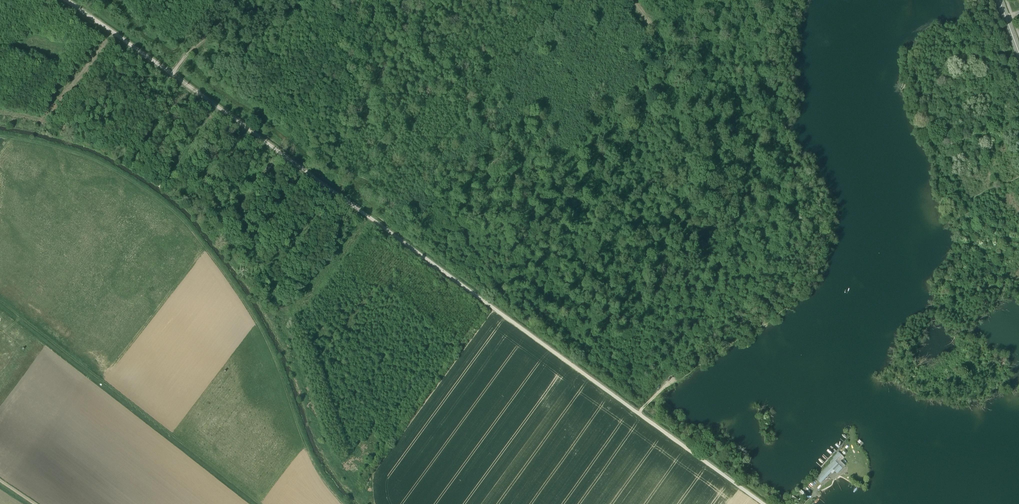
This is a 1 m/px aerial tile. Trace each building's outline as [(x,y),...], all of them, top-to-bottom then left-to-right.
[(842,468),(835,461),(841,455),(838,452),(834,456),(833,457),(834,458),(831,462),(831,463),(829,465),(834,469),(837,473),(842,468)] [(841,455),(835,461),(842,468),(845,465),(840,461),(844,457),(841,455)] [(829,465),(816,478),(821,483),(822,481),(823,481),(834,469),(829,465)]
